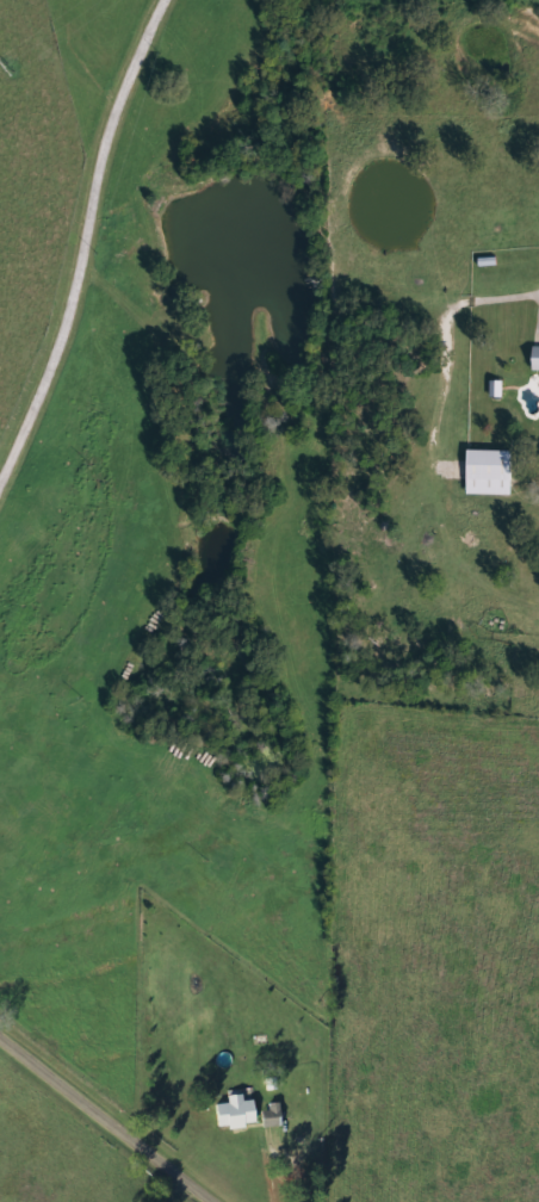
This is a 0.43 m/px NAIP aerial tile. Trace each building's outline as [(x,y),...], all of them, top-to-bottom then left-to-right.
[(518,496),(519,452),(475,451),(475,495),(518,496)] [(259,1101),(246,1101),(246,1096),(231,1096),(232,1104),(220,1105),(221,1129),(250,1128),(250,1125),(260,1124),(259,1101)] [(267,1104),(268,1128),(284,1127),(283,1103),(267,1104)]
